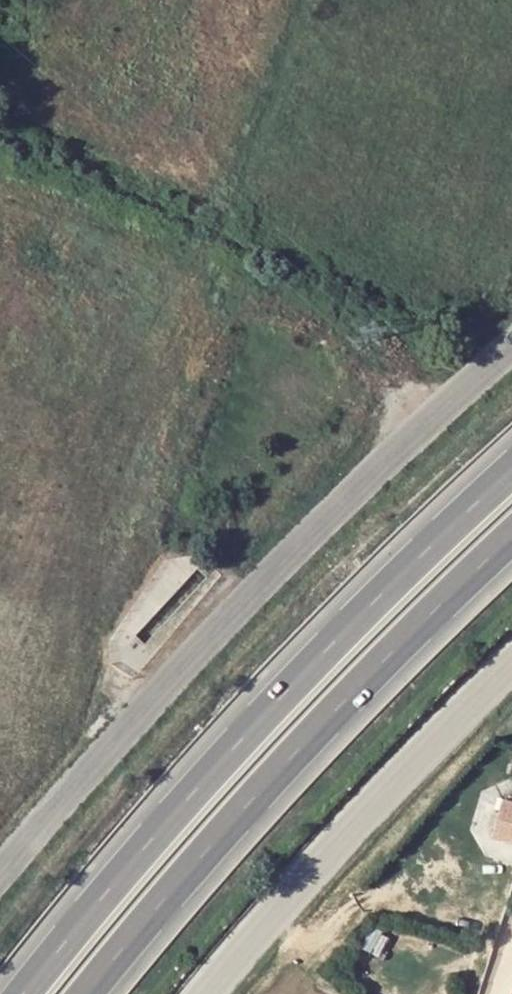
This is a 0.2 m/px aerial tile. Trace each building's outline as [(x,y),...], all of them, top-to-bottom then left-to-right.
[(492,835),(511,841),(511,801),(504,798),(492,835)]
